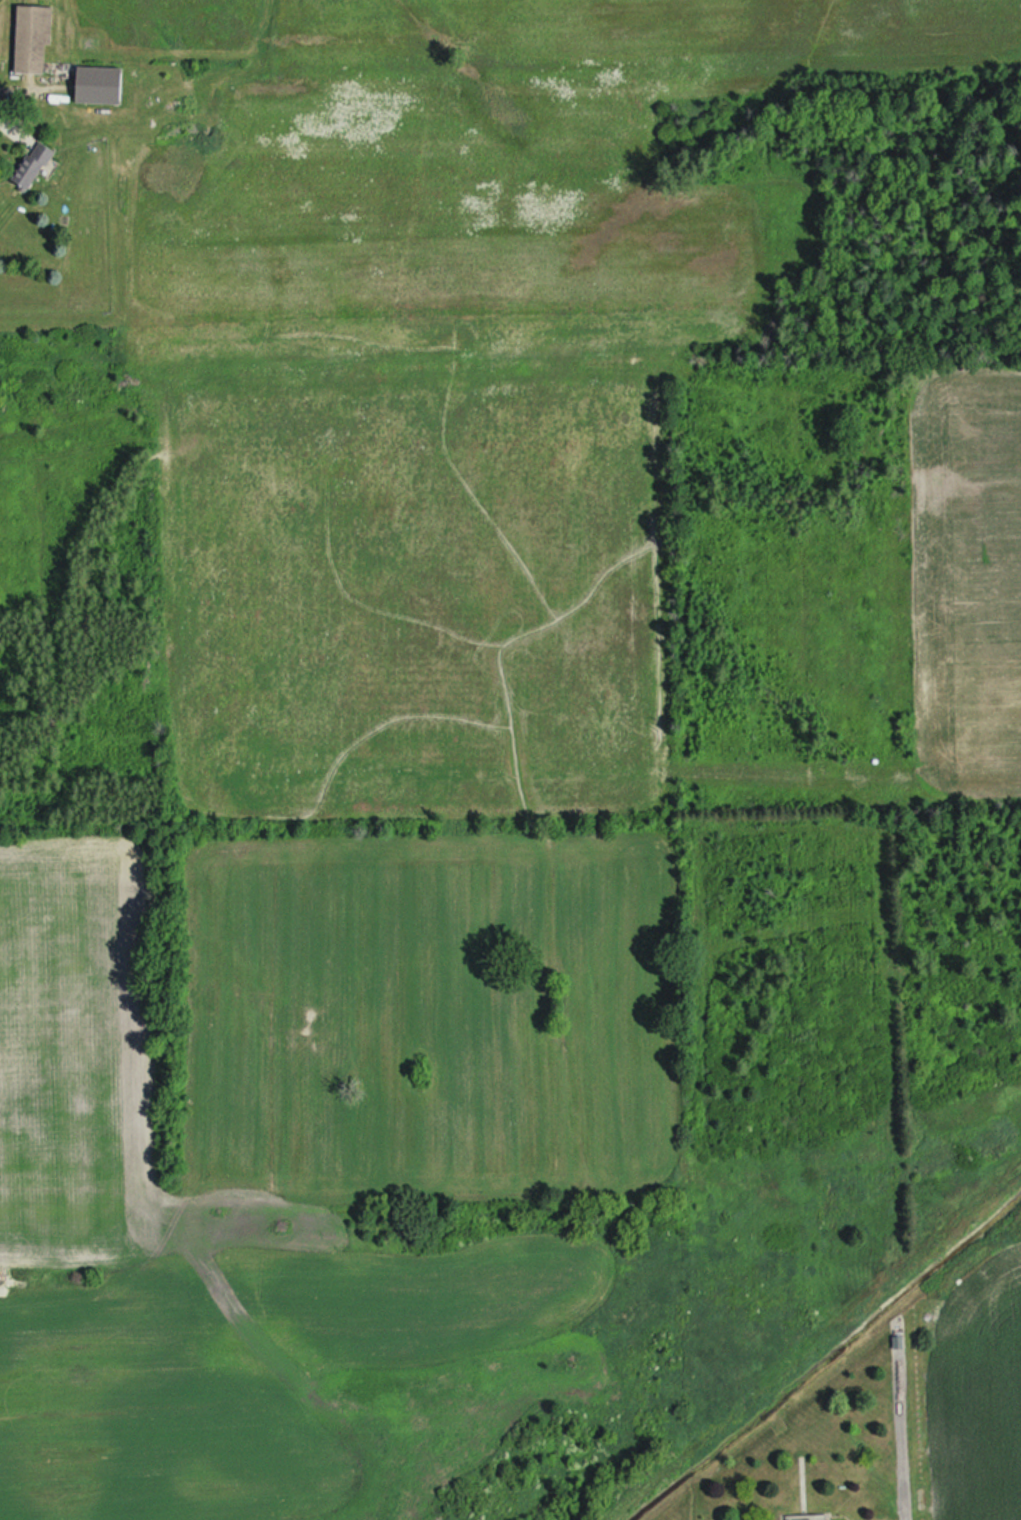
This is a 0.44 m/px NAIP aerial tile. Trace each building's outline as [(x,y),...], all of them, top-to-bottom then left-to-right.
[(52,47),(54,8),(19,7),(16,75),(46,76),(46,46),(52,47)] [(124,69),(79,68),(78,105),(123,107),(124,69)] [(56,154),(39,142),(11,183),(28,195),(56,154)]
